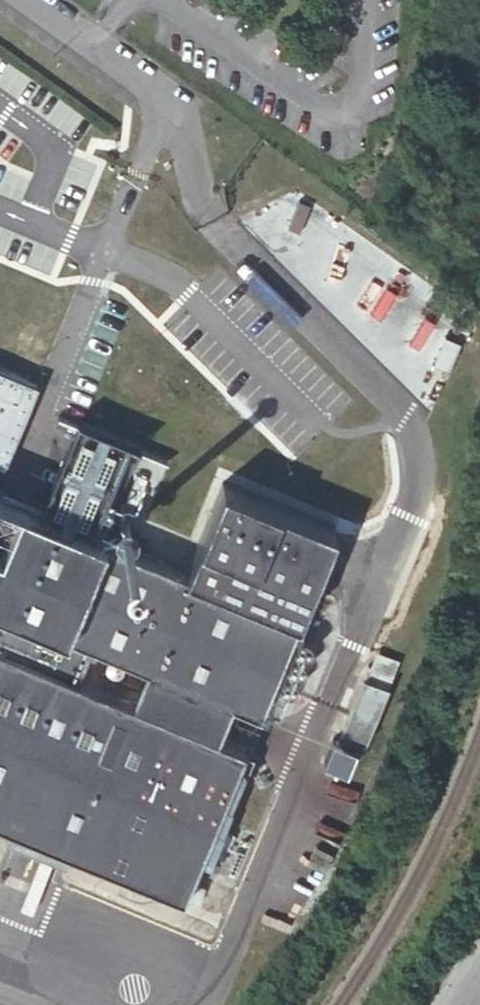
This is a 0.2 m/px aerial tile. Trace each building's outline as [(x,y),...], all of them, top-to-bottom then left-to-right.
[(5,462),(38,381),(0,366),(0,461),(5,462)] [(44,409),(88,427),(53,513),(72,521),(107,434),(155,454),(156,452),(45,408),(44,409)] [(17,826),(75,849),(186,894),(248,741),(193,719),(207,687),(260,709),(299,613),(334,524),(210,474),(186,533),(174,562),(0,491),(0,819),(17,826)] [(367,666),(356,693),(381,704),(392,677),(367,666)] [(369,733),(381,704),(356,693),(344,723),(369,733)] [(359,736),(336,726),(327,748),(350,758),(359,736)] [(75,849),(17,826),(12,840),(70,864),(75,849)]
